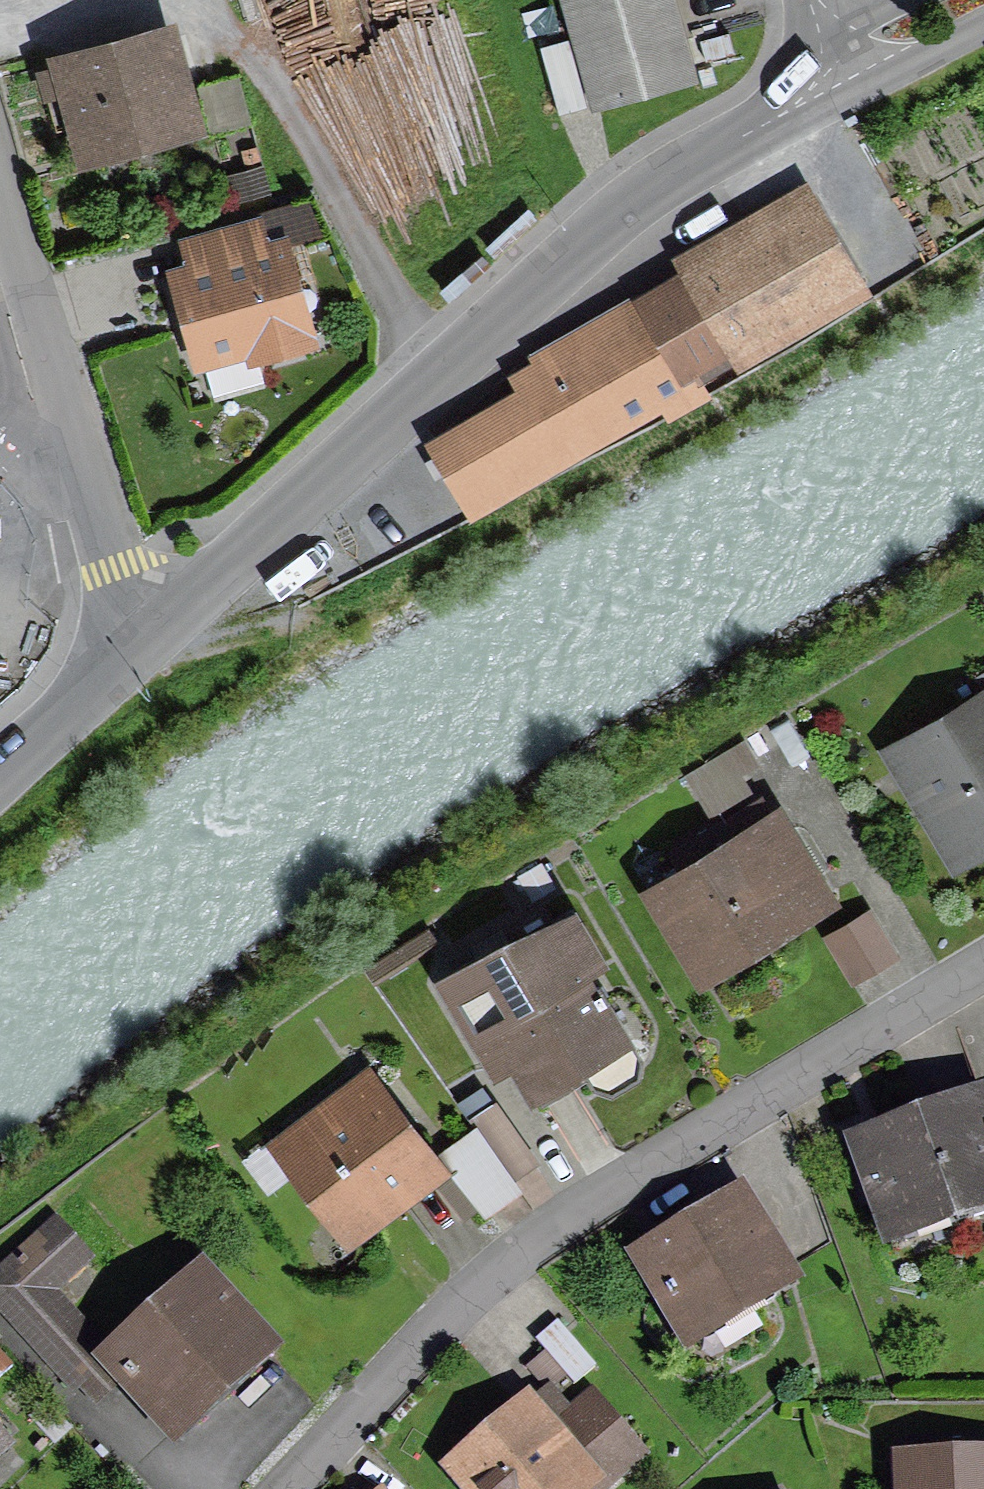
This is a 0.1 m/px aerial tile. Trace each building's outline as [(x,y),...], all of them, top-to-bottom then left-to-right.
[(598,103),(690,77),(668,0),(569,0),(598,103)] [(78,160),(209,127),(180,13),(49,46),(53,62),(39,65),(45,90),(59,87),(78,160)] [(540,48),(559,114),(587,106),(569,40),(540,48)] [(846,280),(806,210),(646,302),(685,372),(846,280)] [(252,343),(255,353),(307,338),(281,247),(178,276),(201,358),(252,343)] [(686,388),(694,384),(685,372),(646,302),(544,361),(555,380),(439,446),(476,509),(666,400),(672,410),(692,398),(686,388)] [(983,836),(983,700),(902,747),(920,778),(912,783),(928,809),(935,804),(962,849),(983,836)] [(747,741),(690,768),(702,793),(759,766),(747,741)] [(661,892),(705,965),(816,897),(759,804),(676,854),(689,875),(661,892)] [(826,937),(849,976),(892,950),(869,912),(826,937)] [(631,1072),(633,1060),(599,1003),(606,999),(600,991),(594,994),(581,971),(597,961),(570,916),(513,950),(507,940),(450,973),(448,982),(497,1067),(515,1056),(535,1089),(586,1059),(599,1080),(611,1084),(631,1072)] [(287,1147),(349,1228),(429,1166),(368,1086),(287,1147)] [(981,1097),(854,1140),(891,1242),(893,1241),(890,1232),(983,1195),(983,1095),(981,1097)] [(495,1104),(470,1121),(476,1129),(504,1170),(529,1153),(495,1104)] [(479,1204),(512,1182),(504,1170),(476,1129),(441,1155),(479,1204)] [(645,1259),(690,1333),(784,1276),(739,1202),(645,1259)] [(80,1374),(102,1354),(46,1291),(83,1258),(56,1228),(17,1262),(21,1266),(0,1285),(0,1286),(80,1374)] [(202,1277),(109,1361),(173,1432),(266,1348),(202,1277)] [(567,1376),(573,1384),(596,1365),(558,1321),(536,1340),(545,1351),(529,1366),(550,1391),(567,1376)] [(581,1479),(590,1488),(601,1488),(634,1462),(608,1431),(615,1425),(590,1396),(567,1416),(570,1419),(559,1428),(537,1406),(463,1469),(480,1488),(569,1488),(581,1479)] [(0,1431),(0,1450),(10,1441),(0,1431)] [(899,1488),(983,1488),(983,1457),(962,1458),(961,1444),(934,1445),(934,1459),(900,1460),(899,1488)]
